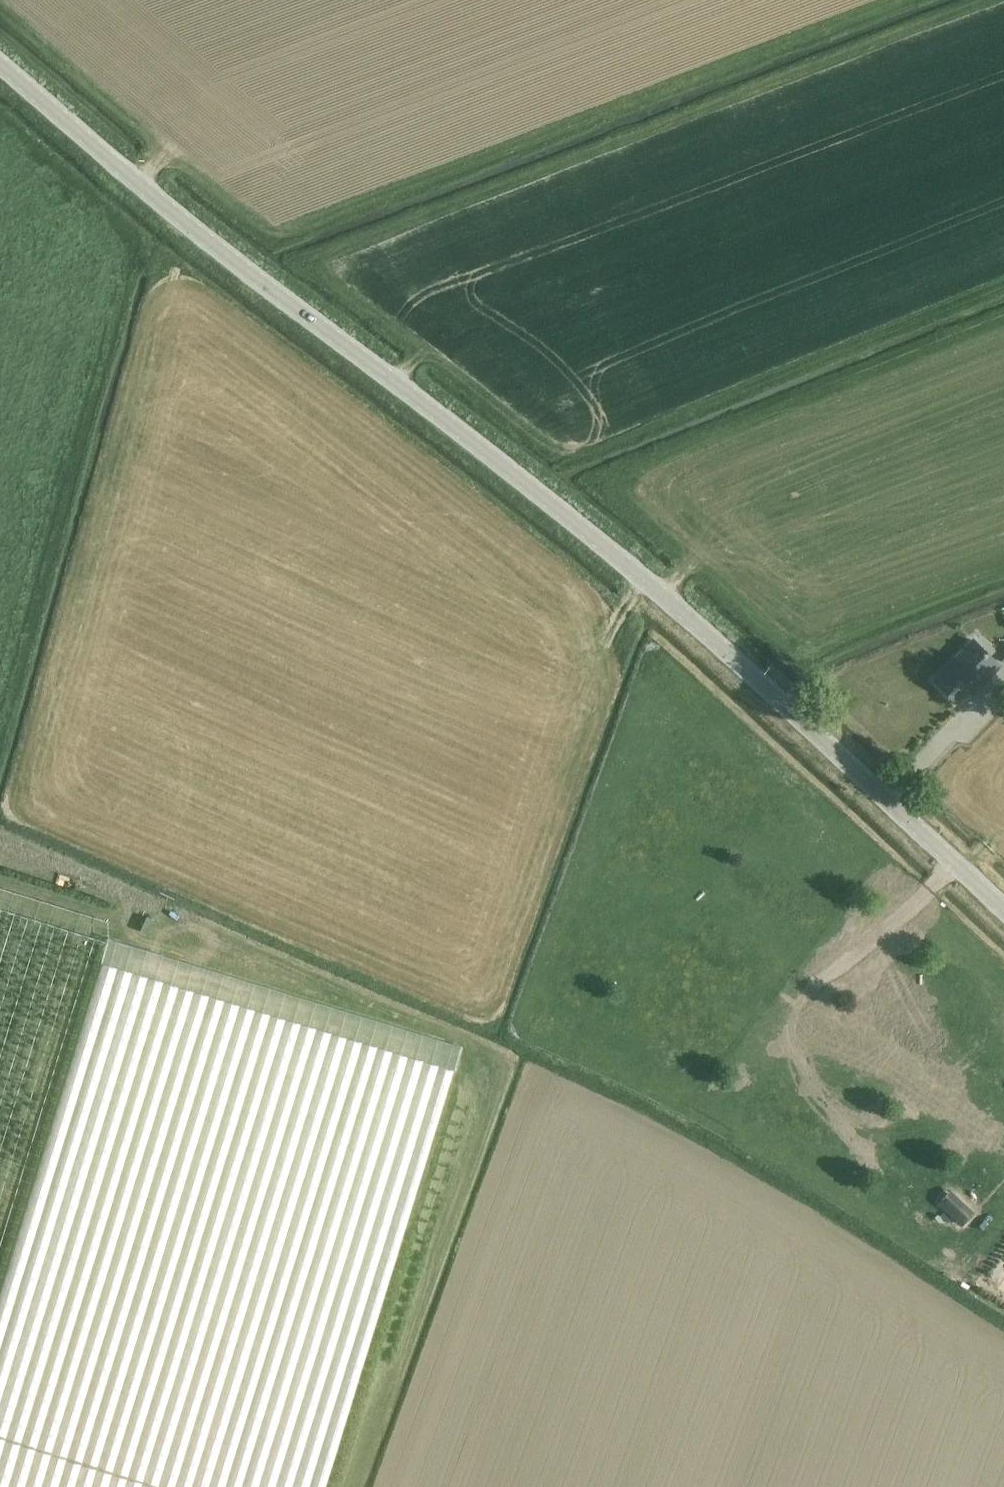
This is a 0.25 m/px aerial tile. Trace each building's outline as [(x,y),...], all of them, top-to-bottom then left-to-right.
[(973,640),(935,680),(955,700),(973,681),(978,686),(999,665),(973,640)] [(975,1213),(957,1196),(952,1202),(945,1195),(937,1204),(962,1227),(975,1213)]
